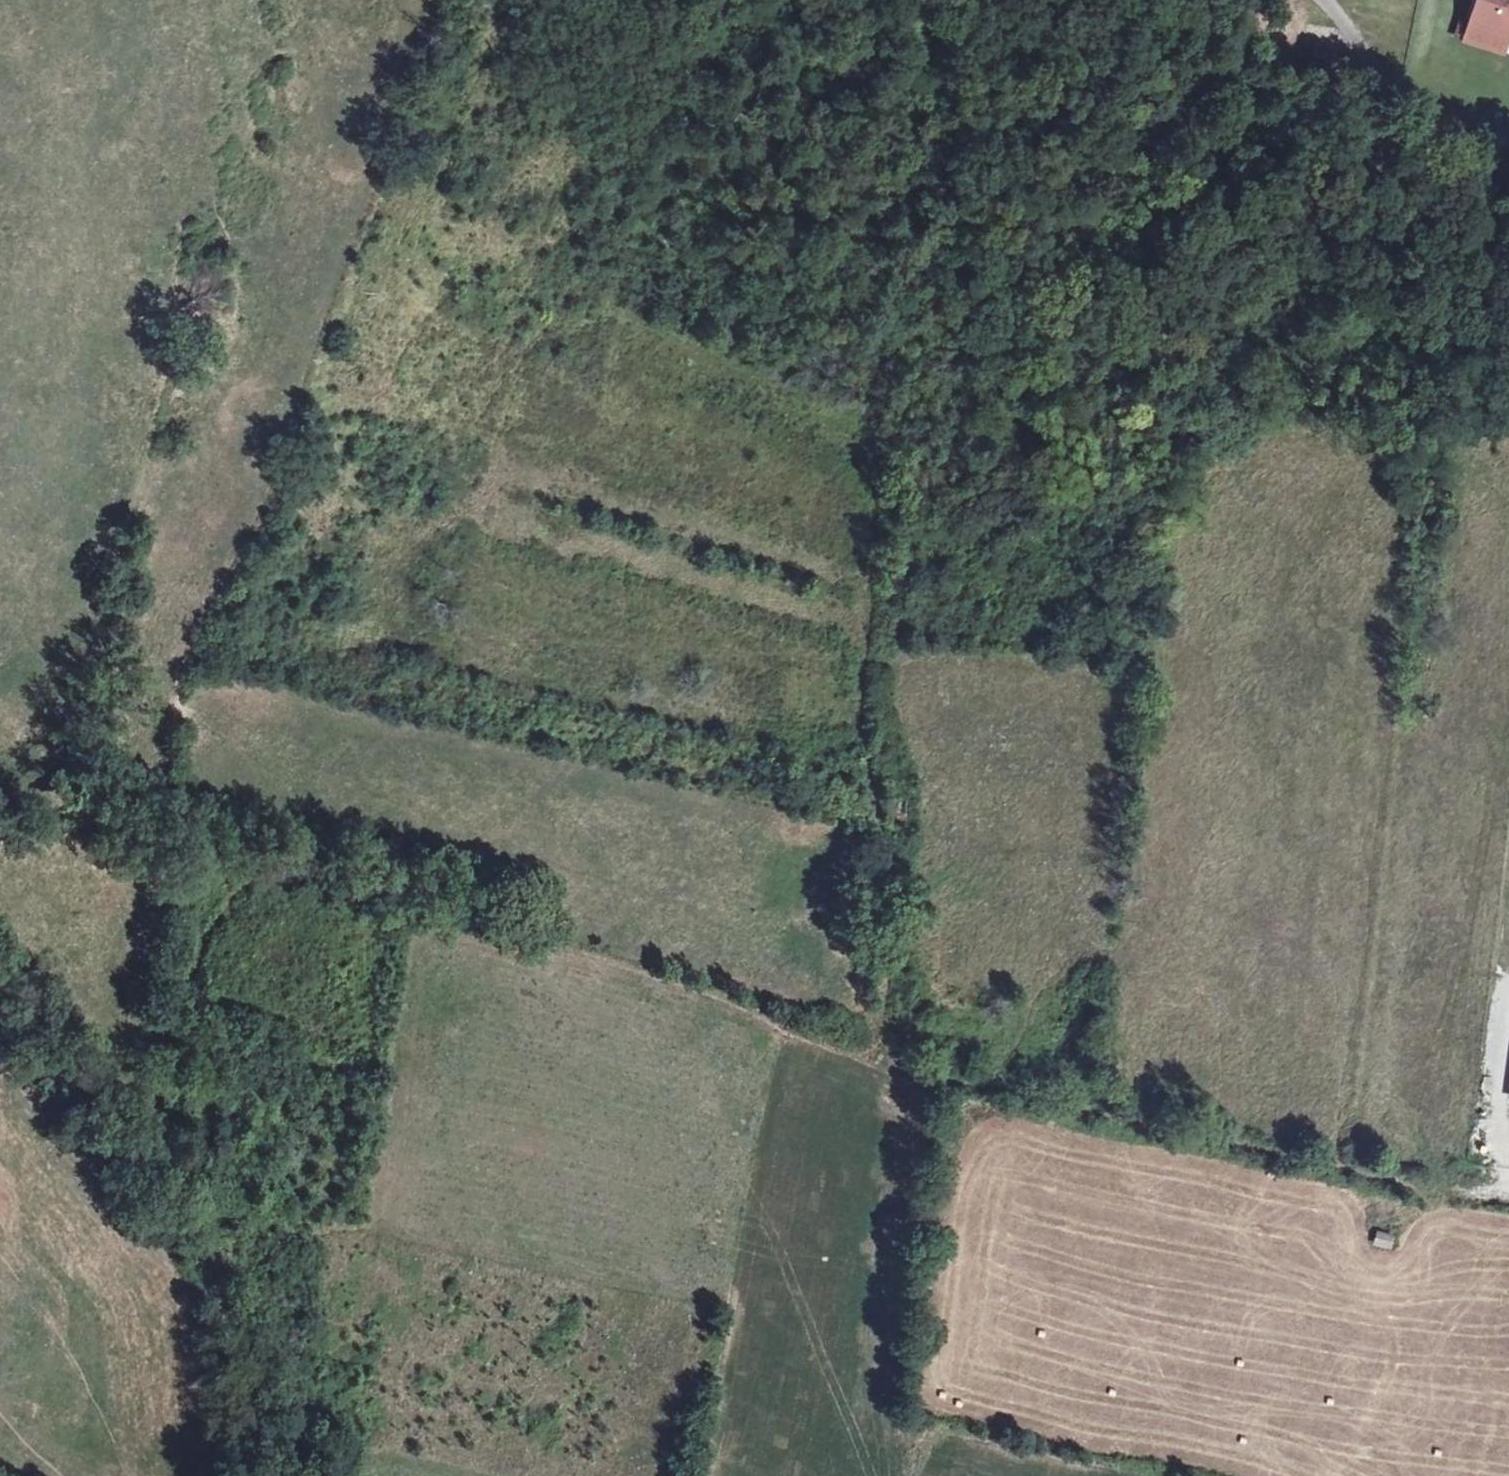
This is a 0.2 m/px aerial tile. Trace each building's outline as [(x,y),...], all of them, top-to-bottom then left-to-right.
[(1473,27),(1493,34),(1508,39),(1508,0),(1483,0),(1473,27)] [(1493,34),(1490,44),(1508,51),(1508,39),(1493,34)] [(882,501),(882,512),(903,512),(903,501),(882,501)] [(1391,1249),(1394,1234),(1375,1230),(1372,1245),(1391,1249)]
